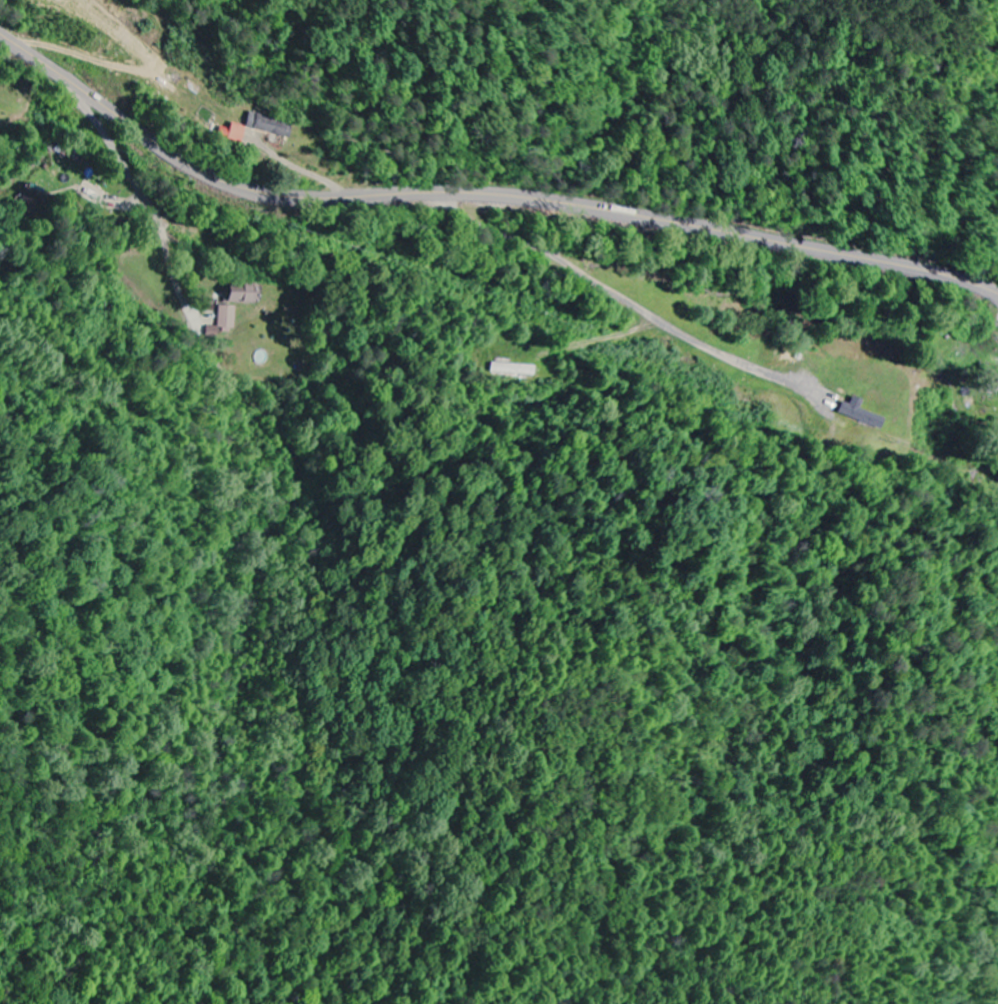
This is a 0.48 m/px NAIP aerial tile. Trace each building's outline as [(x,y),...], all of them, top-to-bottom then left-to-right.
[(291,140),(295,125),(251,113),(247,128),(291,140)] [(230,131),(220,128),(217,136),(241,145),(247,129),(233,123),(230,131)] [(254,304),(254,286),(228,286),(228,304),(254,304)] [(208,328),(208,336),(220,336),(220,329),(237,330),(237,308),(220,307),(219,328),(208,328)] [(536,366),(493,365),(493,375),(536,376),(536,366)] [(862,411),(865,402),(855,398),(852,406),(845,403),(840,415),(883,431),(887,420),(862,411)]
